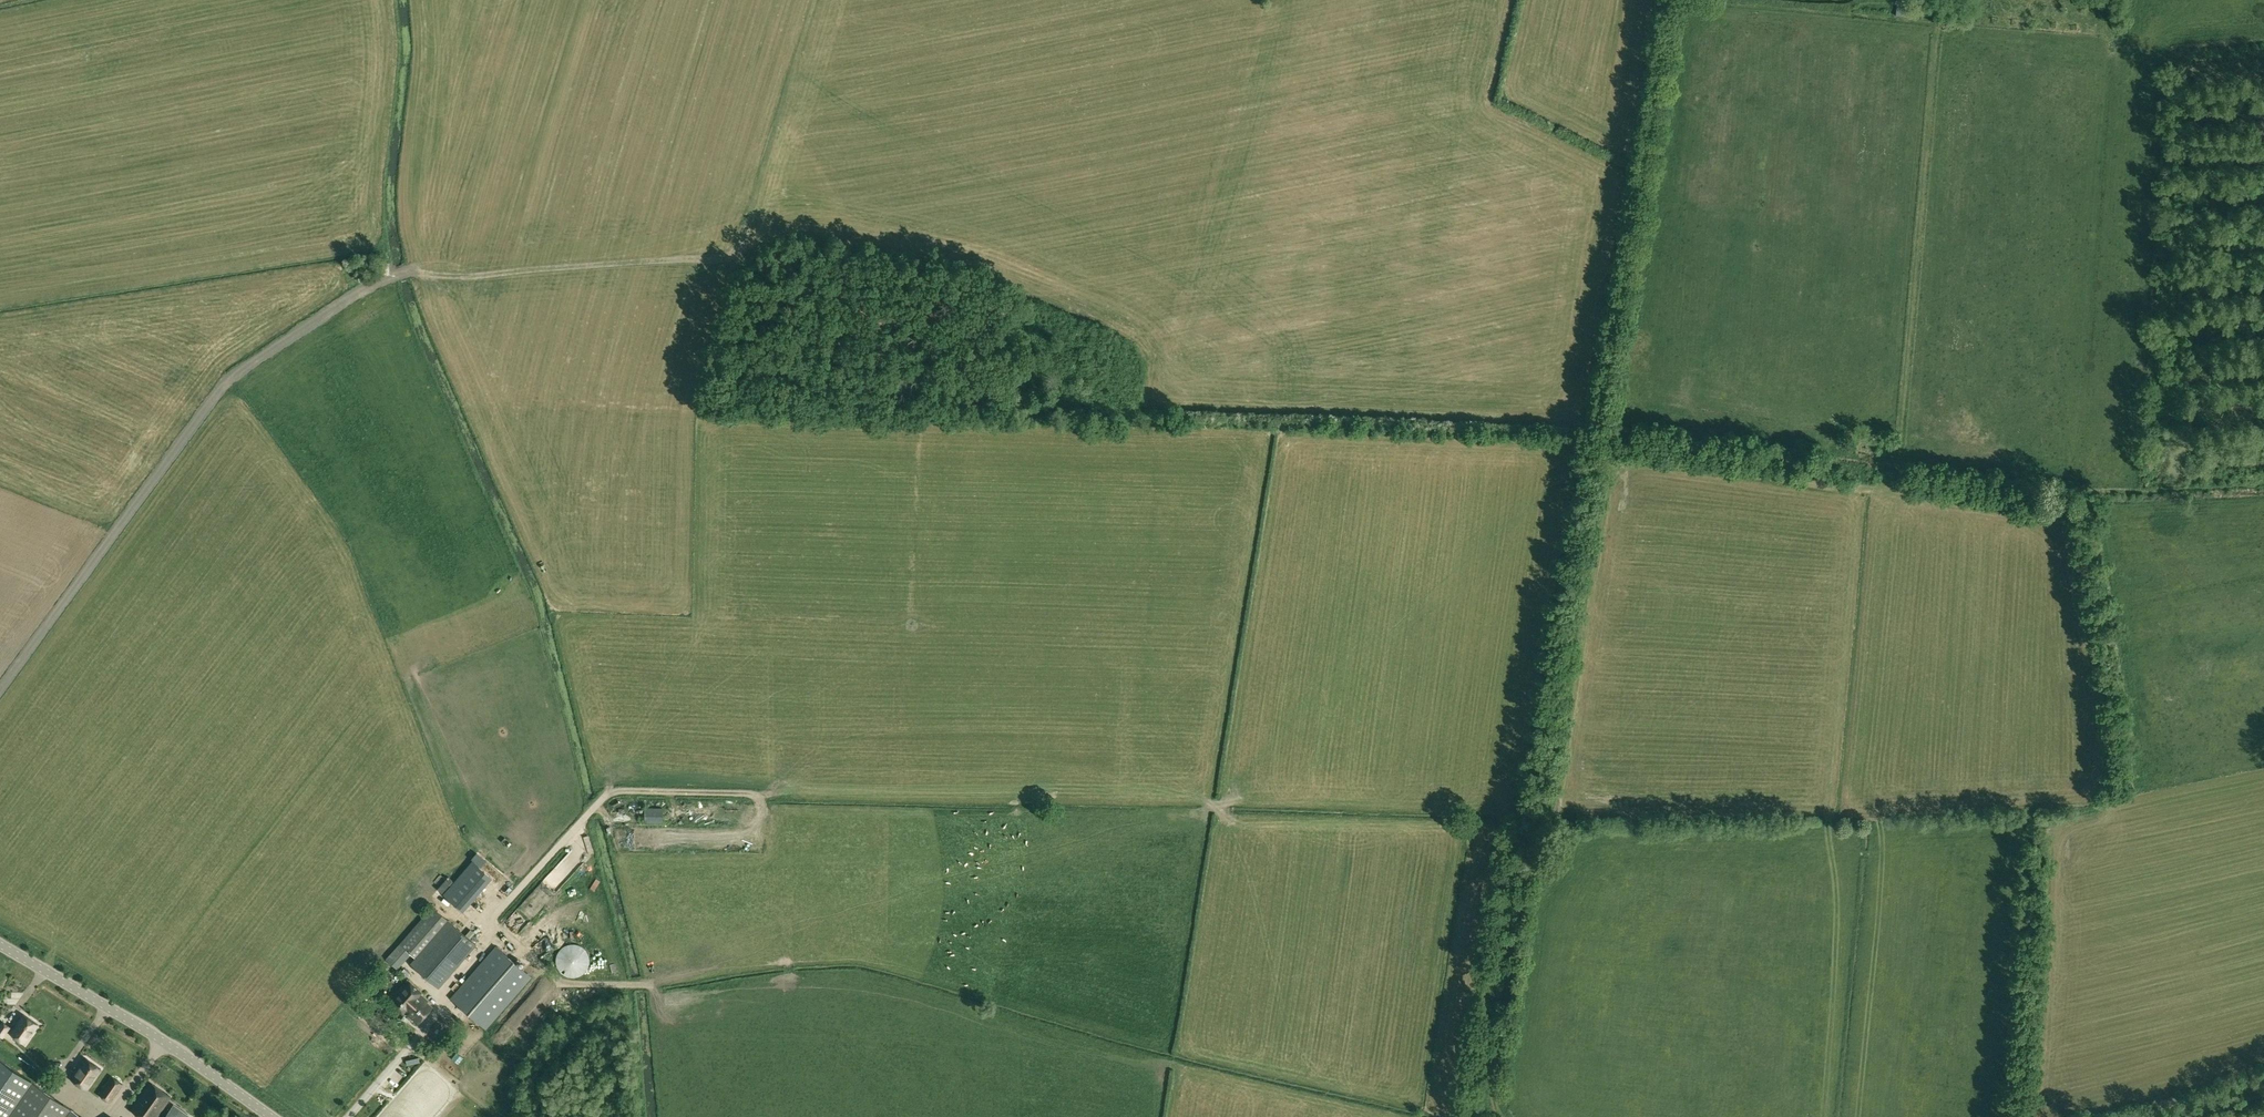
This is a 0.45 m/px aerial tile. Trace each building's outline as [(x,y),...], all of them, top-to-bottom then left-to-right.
[(1897,16),(1909,17),(1910,5),(1898,4),(1897,16)] [(644,823),(654,824),(663,824),(663,808),(645,808),(644,823)] [(544,878),(551,886),(579,860),(572,853),(544,878)] [(448,899),(465,915),(489,889),(472,873),(448,899)] [(410,953),(416,958),(449,920),(433,906),(400,943),(410,953)] [(411,964),(438,988),(476,944),(449,920),(416,958),(411,964)] [(556,962),(557,966),(559,969),(561,972),(564,975),(567,976),(571,977),(575,977),(579,976),(582,974),(585,972),(587,969),(589,965),(589,961),(589,958),(588,954),(586,951),(583,948),(580,946),(576,945),(572,944),(569,945),(565,946),(562,948),(559,951),(557,954),(556,958),(556,962)] [(451,998),(486,1030),(532,977),(496,946),(451,998)] [(392,1004),(403,1013),(405,1011),(418,1024),(432,1008),(426,1003),(427,1002),(419,995),(421,993),(410,983),(392,1004)] [(3,1037),(7,1031),(25,1043),(38,1025),(23,1014),(13,1029),(2,1022),(0,1025),(0,1035),(3,1037)] [(72,1078),(87,1089),(101,1069),(85,1058),(72,1078)] [(69,1108),(32,1083),(0,1060),(0,1116),(63,1116),(69,1108)] [(111,1076),(99,1094),(110,1102),(122,1083),(111,1076)] [(143,1116),(156,1116),(171,1096),(151,1082),(132,1109),(143,1116)] [(202,1096),(197,1104),(206,1108),(211,1100),(202,1096)] [(165,1116),(189,1116),(173,1106),(165,1116)]
